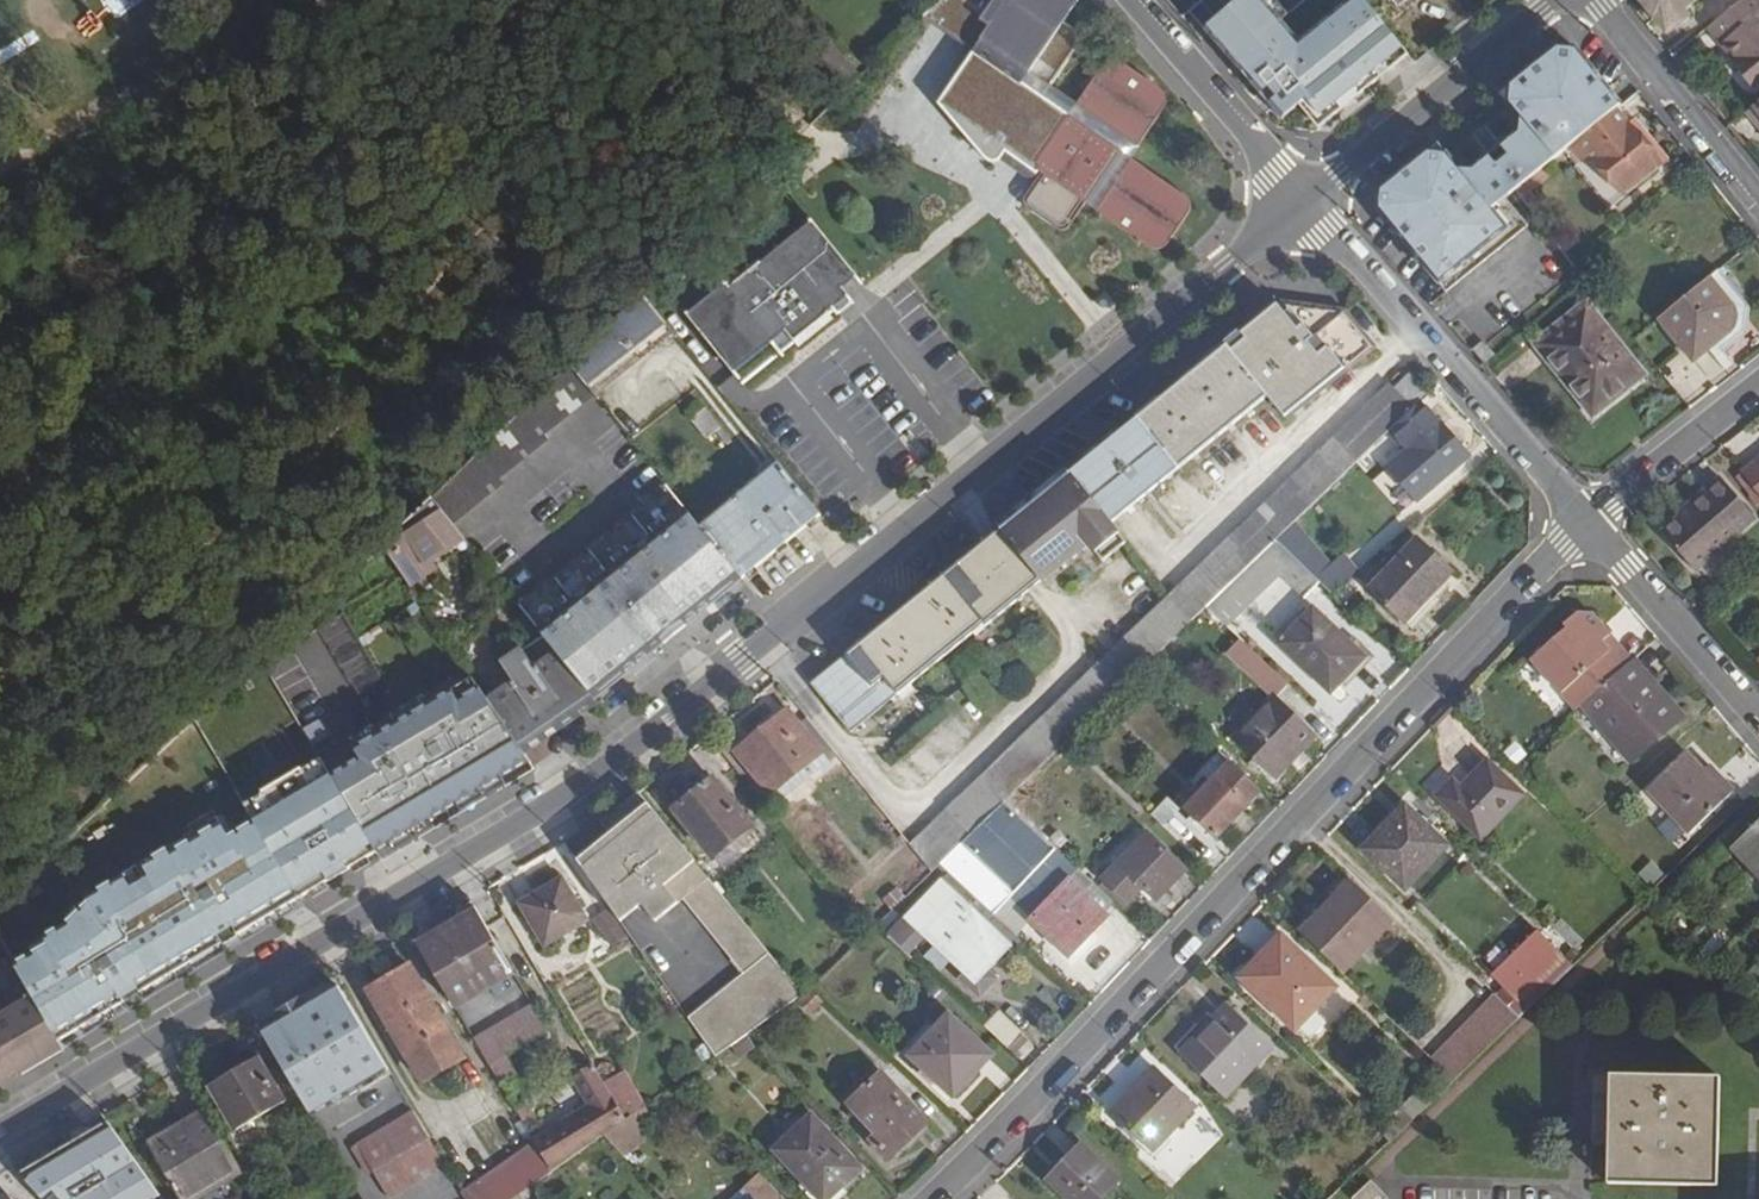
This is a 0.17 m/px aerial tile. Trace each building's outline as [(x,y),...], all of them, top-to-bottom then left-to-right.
[(1007,152),(1024,164),(1022,166),(1020,169),(1020,171),(1020,175),(1021,177),(1023,179),(1026,181),(1030,182),(1033,181),(1035,180),(1038,177),(1039,178),(1025,198),(1023,201),(1022,204),(1022,205),(1023,207),(1024,209),(1026,210),(1032,214),(1057,232),(1060,232),(1062,232),(1064,230),(1066,229),(1070,224),(1083,205),(1145,247),(1150,249),(1153,251),(1155,251),(1158,251),(1161,250),(1164,247),(1166,244),(1175,230),(1186,214),(1187,212),(1187,209),(1187,205),(1186,203),(1184,201),(1181,199),(1179,197),(1171,192),(1128,162),(1160,112),(1162,109),(1163,106),(1163,102),(1162,98),(1160,96),(1158,93),(1153,89),(1122,69),(1118,67),(1114,65),(1111,65),(1108,65),(1105,66),(1102,68),(1100,70),(1097,74),(1075,106),(1051,89),(1077,51),(1078,47),(1079,44),(1079,41),(1078,38),(1076,35),(1073,31),(1064,25),(1082,0),(942,0),(922,19),(972,54),(937,105),(984,160),(986,161),(987,163),(989,163),(991,164),(994,164),(996,164),(998,163),(1000,161),(1002,159),(1007,152)] [(1203,27),(1281,116),(1298,101),(1312,118),(1376,64),(1370,57),(1394,37),(1364,0),(1346,0),(1298,39),(1264,0),(1235,0),(1203,27)] [(1398,4),(1396,0),(1394,0),(1389,4),(1399,15),(1417,0),(1402,0),(1398,4)] [(1701,28),(1735,0),(1639,0),(1639,2),(1678,51),(1704,31),(1701,28)] [(1706,29),(1721,47),(1723,45),(1739,64),(1736,67),(1751,85),(1758,79),(1758,0),(1742,0),(1706,29)] [(1499,97),(1526,129),(1488,161),(1516,195),(1525,188),(1570,150),(1617,110),(1622,106),(1576,51),(1558,49),(1499,97)] [(1748,112),(1758,126),(1758,104),(1748,112)] [(1609,210),(1663,166),(1617,110),(1570,150),(1581,162),(1590,155),(1593,160),(1578,173),(1609,210)] [(1383,193),(1380,216),(1426,272),(1495,214),(1516,195),(1488,161),(1466,180),(1438,147),(1383,193)] [(1525,188),(1516,195),(1536,219),(1546,212),(1525,188)] [(1511,233),(1495,214),(1426,272),(1442,290),(1511,233)] [(761,267),(757,262),(753,266),(730,285),(733,290),(730,291),(723,282),(720,284),(725,289),(690,317),(686,312),(683,313),(742,387),(744,385),(735,374),(770,346),(779,357),(795,345),(801,351),(814,340),(836,322),(830,316),(840,308),(849,301),(854,307),(856,305),(845,291),(856,282),(862,289),(865,287),(810,220),(808,222),(811,226),(761,267)] [(1736,328),(1708,352),(1715,361),(1743,336),(1746,330),(1747,324),(1747,314),(1747,312),(1747,310),(1744,302),(1719,271),(1710,278),(1736,309),(1737,312),(1738,314),(1738,315),(1738,322),(1737,325),(1736,326),(1736,328)] [(1659,321),(1694,364),(1708,352),(1736,328),(1736,326),(1737,325),(1738,322),(1738,315),(1738,314),(1737,312),(1736,309),(1710,278),(1659,321)] [(642,294),(569,366),(587,388),(666,324),(642,294)] [(1224,347),(1265,396),(1267,395),(1284,415),(1369,346),(1343,314),(1277,303),(1224,347)] [(1588,303),(1534,345),(1572,392),(1578,388),(1594,408),(1615,391),(1619,396),(1647,375),(1588,303)] [(666,324),(587,388),(594,397),(596,399),(675,335),(666,324)] [(1224,347),(1070,473),(1110,522),(1265,396),(1224,347)] [(569,366),(433,497),(455,525),(506,484),(502,480),(552,439),(548,435),(594,397),(587,388),(569,366)] [(1388,385),(1168,596),(1189,621),(1206,606),(1275,539),(1293,523),(1391,428),(1411,409),(1409,406),(1424,392),(1408,375),(1392,389),(1388,385)] [(1578,388),(1572,392),(1593,418),(1619,396),(1615,391),(1594,408),(1578,388)] [(1467,457),(1419,401),(1411,409),(1391,428),(1408,448),(1387,466),(1416,499),(1467,457)] [(720,428),(705,409),(690,420),(706,440),(720,428)] [(1741,473),(1758,496),(1758,458),(1741,473)] [(779,465),(701,528),(743,580),(820,516),(779,465)] [(999,531),(1040,582),(1088,544),(1102,561),(1126,542),(1110,522),(1070,473),(1068,471),(998,529),(999,531)] [(1753,519),(1718,478),(1686,505),(1691,509),(1679,521),(1677,518),(1662,531),(1695,571),(1753,519)] [(667,486),(521,606),(545,635),(596,699),(743,580),(701,528),(667,486)] [(433,497),(386,543),(413,583),(471,544),(455,525),(433,497)] [(1691,509),(1686,505),(1674,515),(1677,518),(1679,521),(1691,509)] [(1275,539),(1318,581),(1331,594),(1358,570),(1343,552),(1329,564),(1293,523),(1275,539)] [(958,567),(902,611),(940,661),(985,624),(986,626),(1040,582),(999,531),(956,566),(958,567)] [(1368,589),(1404,622),(1429,595),(1450,572),(1415,538),(1368,589)] [(1275,539),(1206,606),(1226,625),(1279,574),(1302,596),(1318,581),(1275,539)] [(386,543),(332,596),(340,610),(349,625),(414,587),(413,583),(386,543)] [(1429,595),(1404,622),(1415,632),(1439,605),(1429,595)] [(1168,596),(1103,659),(1125,683),(1135,673),(1189,621),(1168,596)] [(329,598),(299,627),(312,649),(347,627),(329,598)] [(1363,656),(1312,608),(1279,643),(1329,691),(1363,656)] [(1572,689),(1583,702),(1624,667),(1603,642),(1610,635),(1592,613),(1582,609),(1567,622),(1569,625),(1534,654),(1567,693),(1572,689)] [(850,732),(940,661),(902,611),(812,683),(850,732)] [(512,680),(488,697),(523,749),(547,733),(596,699),(545,635),(501,664),(512,680)] [(1610,635),(1603,642),(1624,667),(1632,660),(1610,635)] [(1276,694),(1234,738),(1274,776),(1316,732),(1277,695),(1288,683),(1241,639),(1230,650),(1276,694)] [(1746,667),(1758,681),(1758,680),(1758,656),(1746,667)] [(1103,659),(1011,747),(1034,772),(1068,737),(1125,683),(1103,659)] [(1635,764),(1684,721),(1632,660),(1624,667),(1583,702),(1583,703),(1635,764)] [(1583,702),(1572,689),(1567,693),(1579,706),(1583,703),(1583,702)] [(357,817),(379,855),(535,766),(523,749),(488,697),(466,709),(460,698),(361,756),(367,766),(337,783),(357,817)] [(788,710),(736,753),(778,804),(838,755),(807,717),(799,723),(788,710)] [(1009,748),(910,843),(932,870),(939,862),(1004,800),(1034,772),(1011,747),(1009,748)] [(1727,797),(1688,754),(1649,791),(1690,832),(1727,797)] [(1260,788),(1230,761),(1185,808),(1215,837),(1260,788)] [(1462,787),(1454,780),(1438,796),(1481,839),(1524,795),(1488,761),(1462,787)] [(249,808),(258,825),(334,778),(325,762),(249,808)] [(337,783),(334,778),(258,825),(267,841),(290,880),(303,901),(379,855),(357,817),(337,783)] [(750,826),(712,778),(673,810),(712,857),(750,826)] [(157,829),(166,826),(167,828),(217,811),(209,786),(176,797),(172,785),(145,794),(157,829)] [(742,973),(687,1017),(715,1055),(751,1030),(796,998),(801,995),(790,981),(639,793),(619,808),(633,826),(614,841),(582,867),(620,921),(641,905),(655,921),(682,899),(742,973)] [(1174,813),(1178,809),(1167,796),(1152,809),(1182,844),(1193,834),(1174,813)] [(1004,800),(939,862),(949,872),(954,876),(974,855),(1013,893),(1009,897),(1069,953),(1105,916),(1068,881),(1078,869),(1056,848),(1004,800)] [(1448,845),(1406,807),(1364,850),(1406,890),(1448,845)] [(619,808),(600,823),(614,841),(633,826),(619,808)] [(1758,876),(1758,824),(1732,848),(1757,874),(1758,876)] [(1184,869),(1145,833),(1102,879),(1127,902),(1142,886),(1156,900),(1184,869)] [(274,889),(290,880),(267,841),(251,850),(250,848),(221,865),(211,849),(193,860),(203,876),(201,877),(227,922),(277,893),(274,889)] [(986,967),(1017,935),(954,876),(949,872),(904,917),(893,907),(876,924),(906,952),(927,931),(965,968),(958,975),(978,995),(996,977),(986,967)] [(588,920),(562,877),(519,903),(545,946),(588,920)] [(152,968),(203,938),(202,936),(215,928),(189,884),(174,893),(178,900),(129,929),(152,968)] [(1395,923),(1356,885),(1305,936),(1345,975),(1395,923)] [(896,887),(881,900),(889,908),(903,895),(896,887)] [(420,948),(454,1004),(512,970),(470,897),(433,919),(442,936),(420,948)] [(608,909),(591,919),(612,948),(628,937),(608,909)] [(1554,922),(1551,926),(1576,949),(1583,941),(1559,918),(1555,923),(1554,922)] [(116,978),(88,931),(37,961),(64,1008),(116,978)] [(1537,932),(1493,974),(1516,997),(1529,1010),(1572,968),(1537,932)] [(1335,987),(1281,936),(1240,977),(1295,1030),(1335,987)] [(464,1057),(411,966),(369,991),(423,1082),(464,1057)] [(807,967),(790,981),(801,995),(807,989),(811,986),(818,979),(807,967)] [(288,1029),(332,1102),(388,1068),(334,978),(277,1011),(288,1029)] [(819,1000),(807,989),(801,995),(796,998),(810,1011),(819,1000)] [(1507,1007),(1495,995),(1432,1061),(1453,1081),(1519,1019),(1507,1007)] [(65,1051),(34,996),(0,1016),(0,1089),(65,1051)] [(1516,997),(1507,1007),(1519,1019),(1529,1010),(1516,997)] [(532,1004),(474,1038),(489,1064),(505,1055),(547,1031),(532,1004)] [(1212,1020),(1216,1025),(1185,1056),(1228,1096),(1273,1049),(1226,1006),(1212,1020)] [(982,1024),(1008,1048),(1023,1032),(997,1008),(982,1024)] [(991,1053),(948,1014),(909,1056),(952,1096),(991,1053)] [(268,1042),(311,1115),(332,1102),(288,1029),(268,1042)] [(1023,1032),(1008,1048),(1015,1054),(1030,1039),(1023,1032)] [(505,1055),(489,1064),(501,1084),(517,1075),(505,1055)] [(237,1132),(285,1104),(256,1056),(209,1084),(237,1132)] [(591,1104),(533,1139),(552,1170),(606,1132),(625,1118),(614,1100),(606,1086),(594,1065),(576,1076),(591,1104)] [(1195,1109),(1154,1070),(1114,1111),(1155,1151),(1195,1109)] [(925,1121),(881,1073),(848,1104),(874,1132),(868,1138),(886,1157),(925,1121)] [(1721,1077),(1611,1075),(1609,1184),(1718,1186),(1721,1077)] [(606,1086),(614,1100),(628,1092),(619,1078),(606,1086)] [(1400,1106),(1403,1110),(1379,1131),(1391,1143),(1414,1121),(1412,1119),(1429,1103),(1416,1090),(1400,1106)] [(625,1118),(606,1132),(627,1155),(649,1138),(640,1127),(653,1117),(644,1105),(625,1118)] [(357,1143),(372,1168),(388,1195),(444,1162),(412,1109),(357,1143)] [(240,1170),(205,1112),(170,1132),(178,1145),(157,1157),(181,1198),(190,1198),(240,1170)] [(810,1115),(774,1149),(821,1198),(826,1198),(859,1167),(810,1115)] [(21,1174),(45,1198),(152,1198),(160,1194),(109,1121),(21,1174)] [(149,1145),(157,1157),(178,1145),(170,1132),(149,1145)] [(461,1190),(467,1198),(510,1198),(530,1185),(552,1170),(533,1139),(461,1190)] [(353,1146),(368,1171),(372,1168),(357,1143),(353,1146)] [(1082,1146),(1048,1181),(1067,1198),(1104,1198),(1120,1181),(1082,1146)] [(759,1172),(730,1198),(783,1198),(759,1172)] [(1355,1198),(1386,1198),(1387,1198),(1371,1181),(1353,1197),(1355,1198)] [(510,1198),(543,1198),(530,1185),(510,1198)] [(5,1190),(0,1194),(0,1198),(12,1198),(5,1190)]
